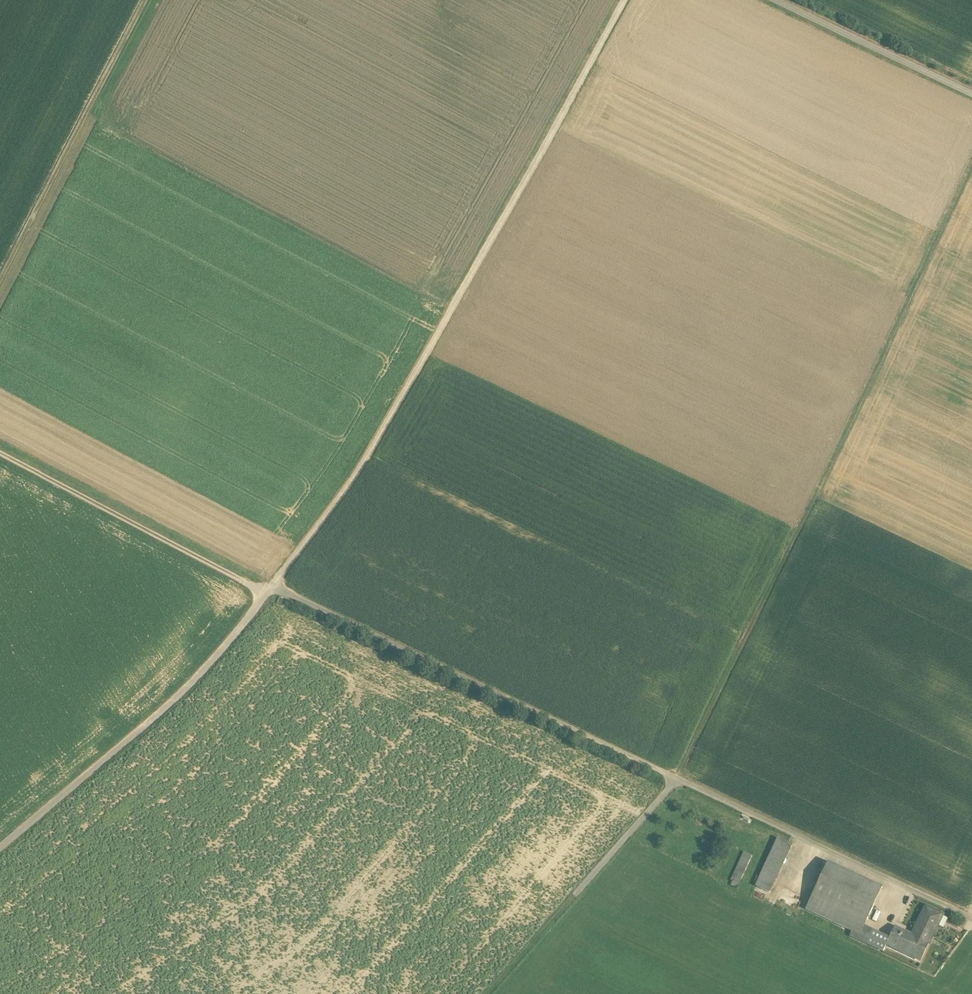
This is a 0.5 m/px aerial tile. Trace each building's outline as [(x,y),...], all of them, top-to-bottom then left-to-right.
[(778,839),(756,886),(770,893),(791,846),(778,839)] [(744,853),(731,881),(739,884),(752,856),(744,853)] [(882,888),(828,863),(806,910),(852,931),(850,936),(866,944),(872,930),(864,926),(882,888)] [(942,915),(926,907),(915,931),(917,932),(916,935),(930,942),(937,926),(942,916),(942,915)] [(942,916),(937,926),(943,929),(948,919),(942,916)] [(915,937),(895,928),(889,938),(886,945),(920,961),(930,942),(916,935),(915,937)] [(889,938),(872,930),(866,944),(883,952),(886,945),(889,938)]
